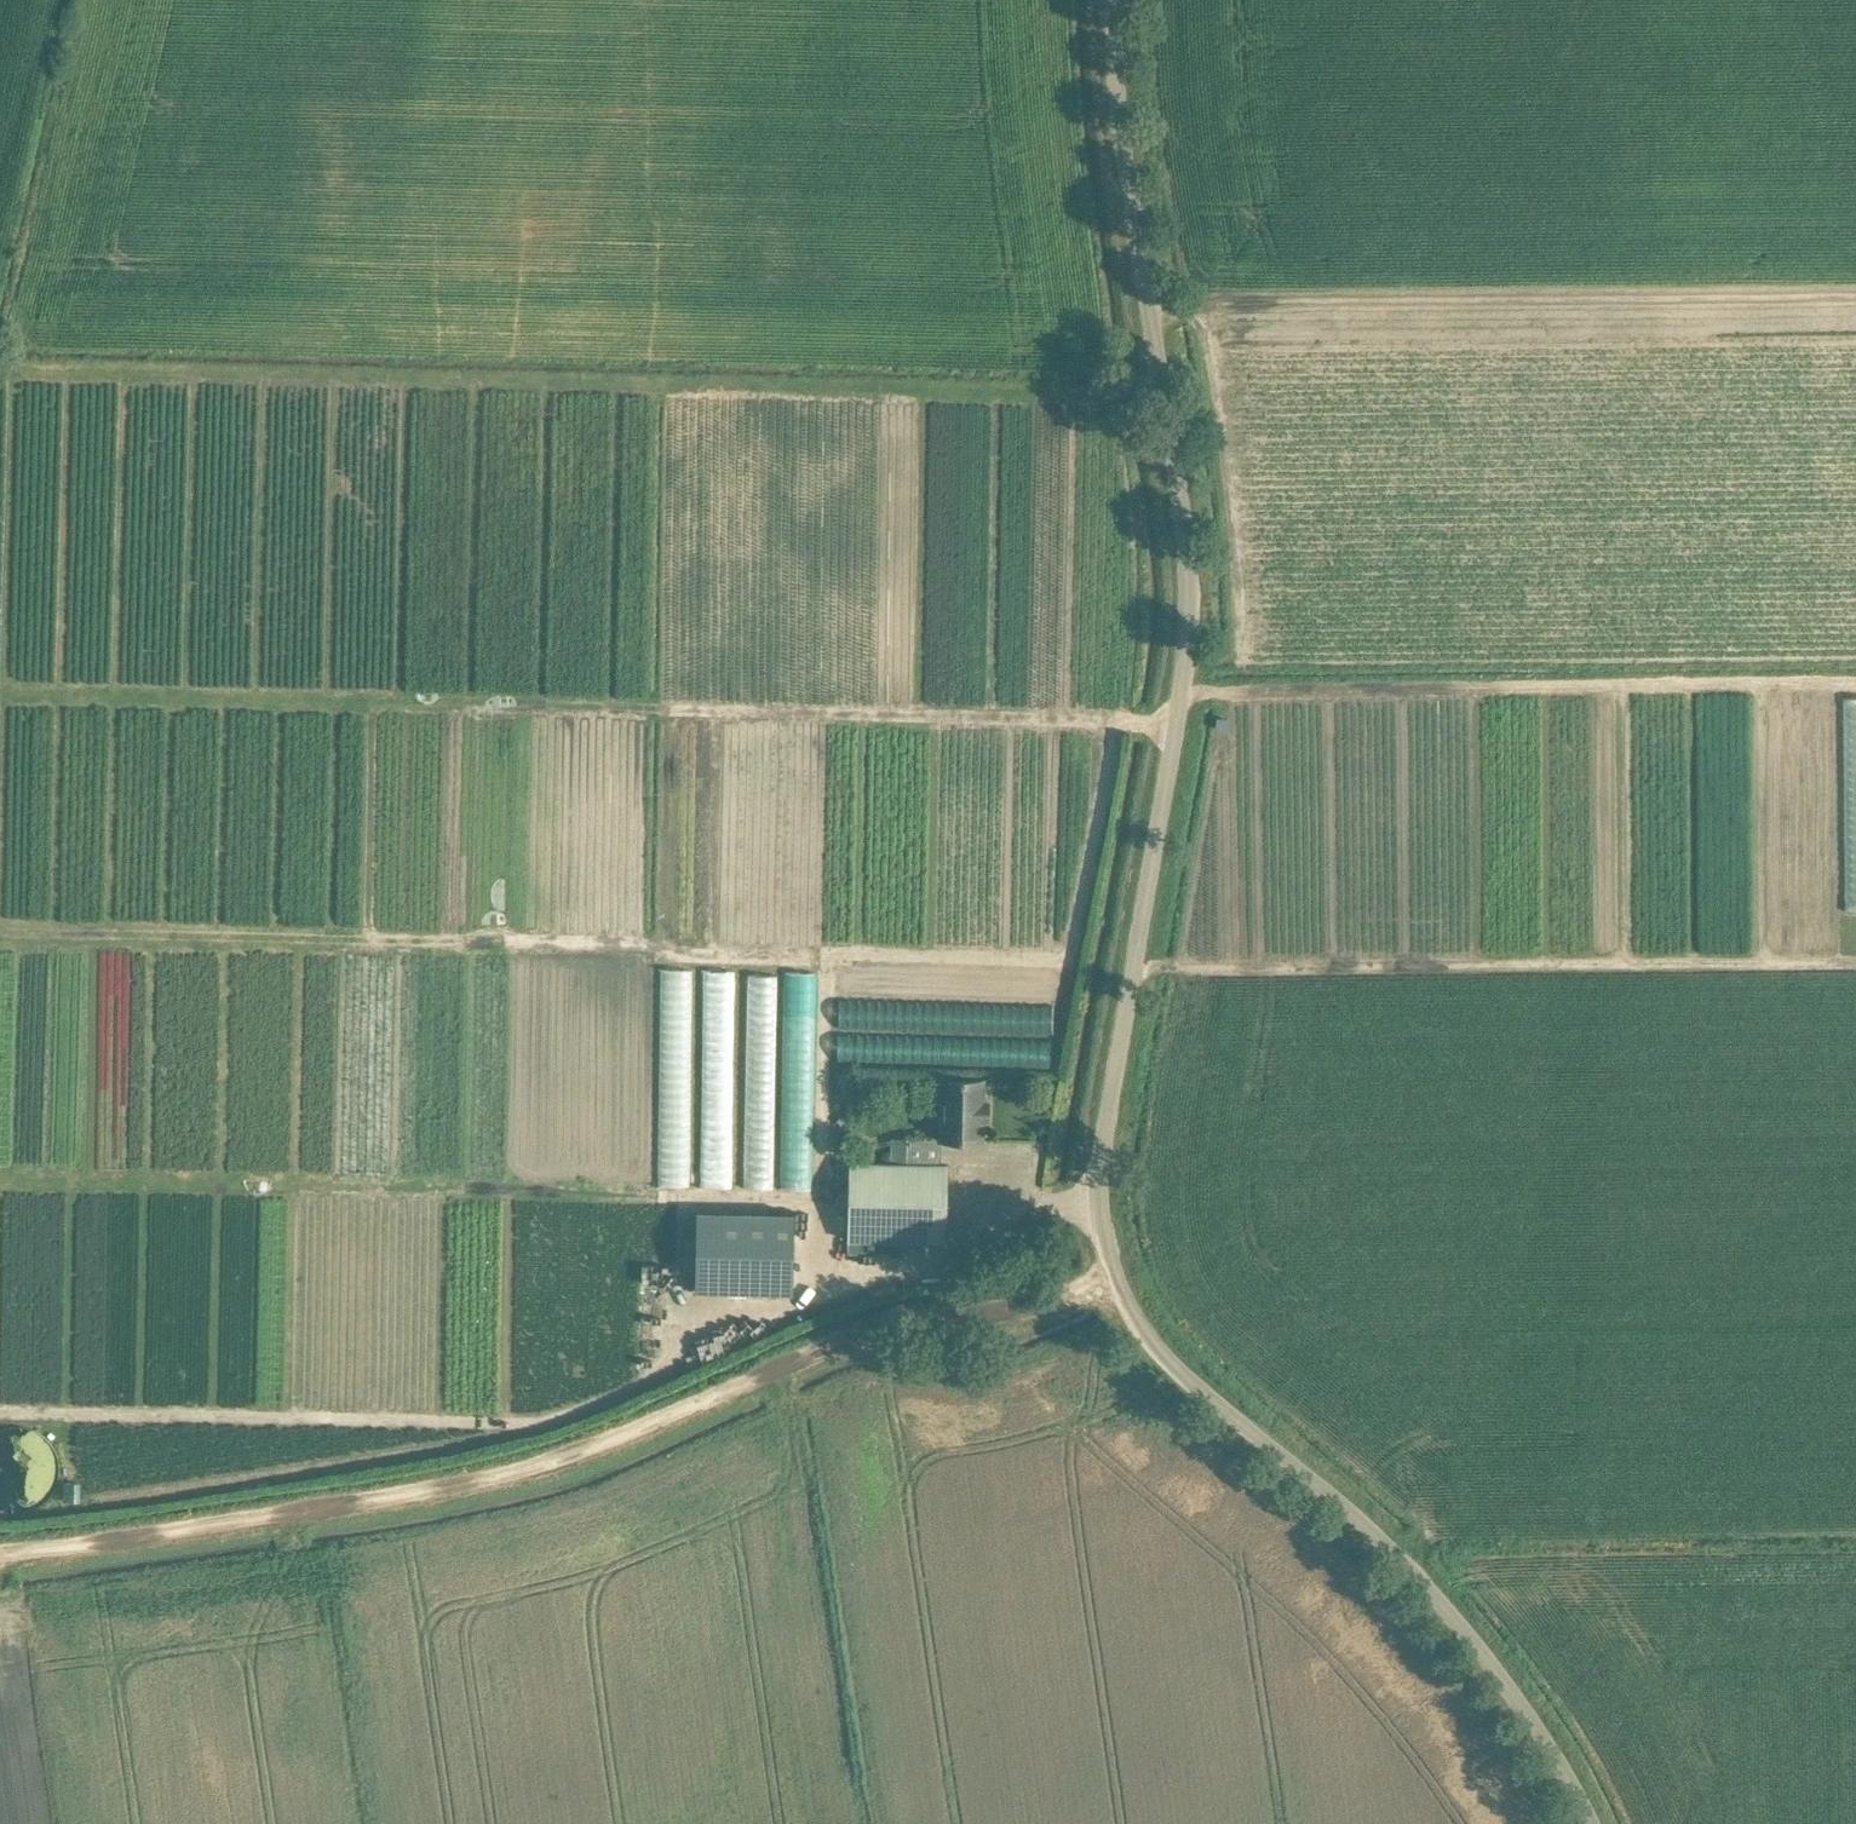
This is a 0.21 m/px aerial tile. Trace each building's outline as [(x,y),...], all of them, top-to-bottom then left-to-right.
[(942,1080),(941,1140),(982,1141),(983,1121),(987,1121),(988,1101),(983,1101),(984,1081),(942,1080)] [(948,1165),(940,1165),(941,1139),(907,1138),(906,1164),(850,1163),(848,1240),(946,1242),(948,1165)] [(695,1214),(693,1291),(790,1293),(792,1216),(695,1214)]
